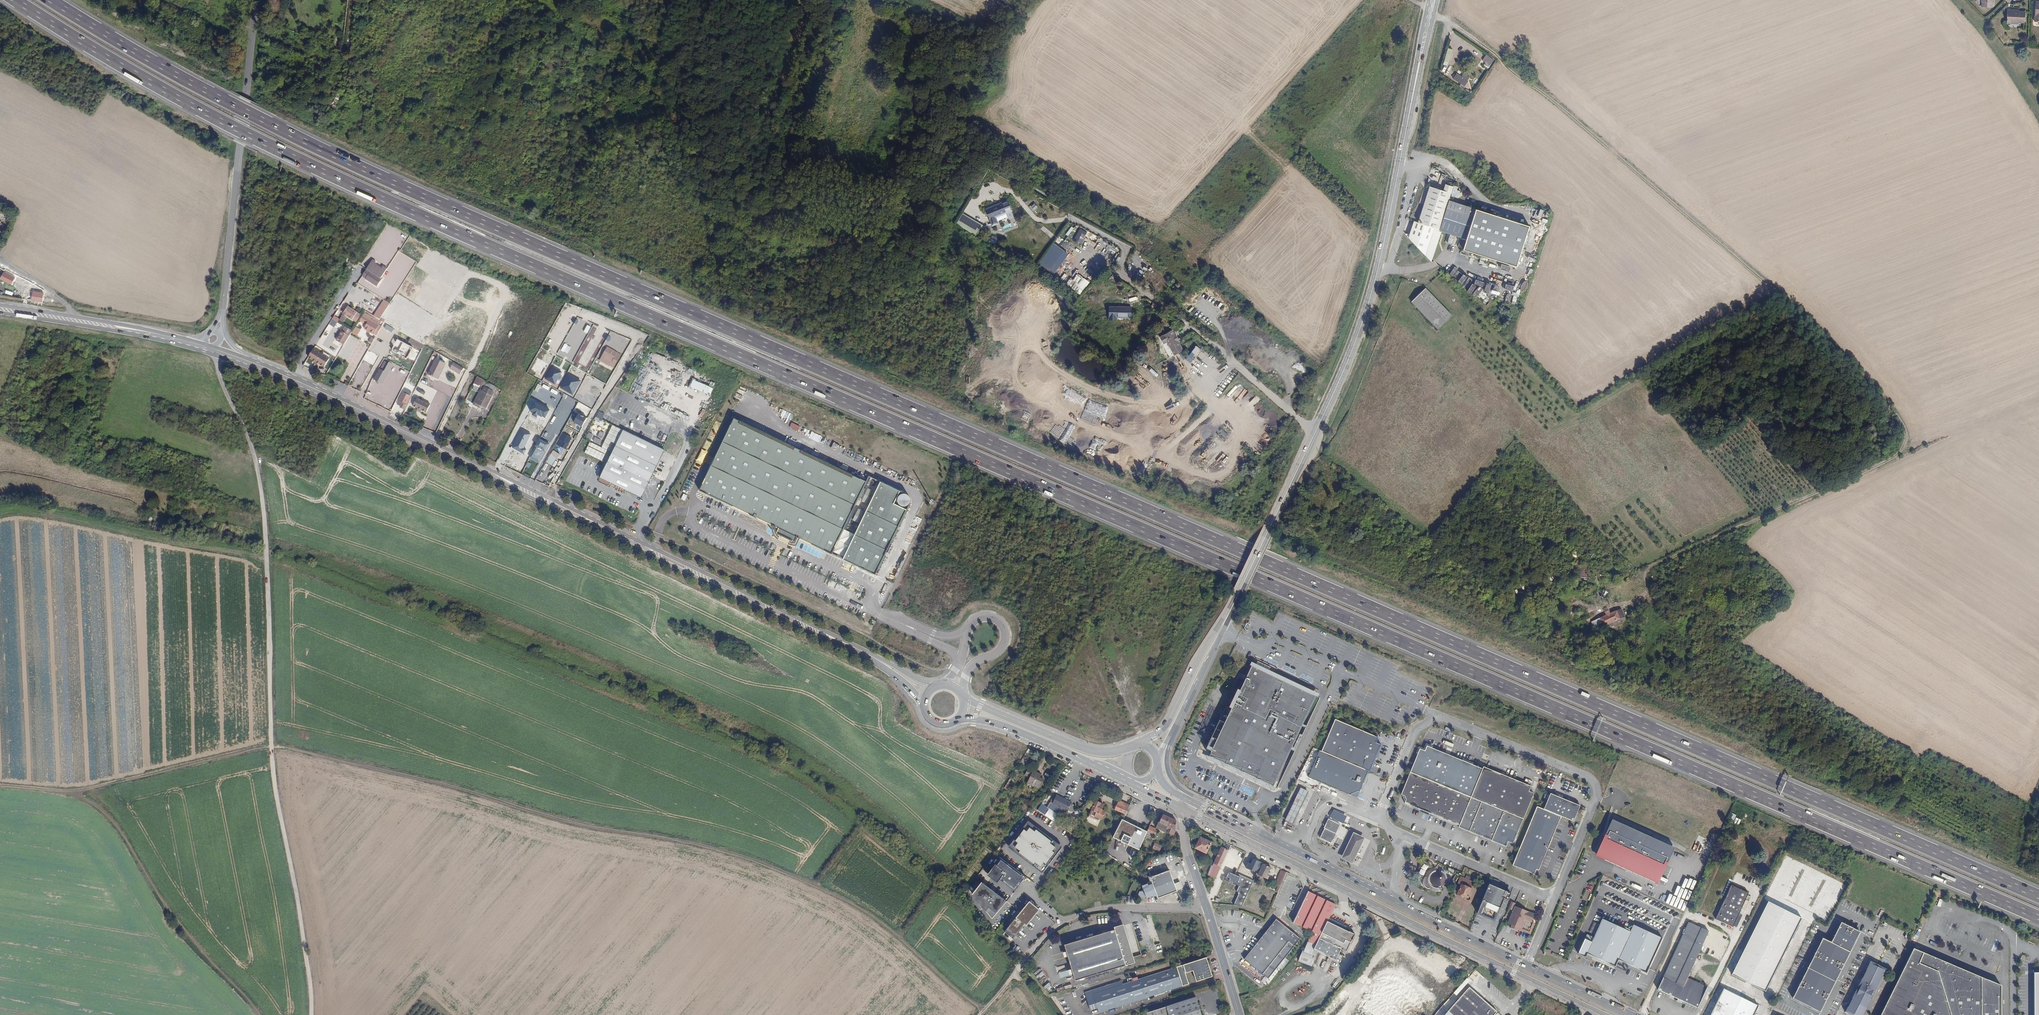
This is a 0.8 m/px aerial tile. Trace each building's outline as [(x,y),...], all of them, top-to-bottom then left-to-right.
[(2019,23),(2025,23),(2025,11),(2019,11),(2019,10),(2007,10),(2007,17),(2007,24),(2019,24),(2019,23)] [(1494,59),(1487,55),(1483,61),(1491,65),(1494,59)] [(1462,76),(1457,73),(1453,79),(1461,84),(1460,86),(1464,88),(1471,77),(1464,73),(1462,76)] [(332,103),(335,105),(341,97),(337,94),(332,103)] [(1406,235),(1431,262),(1441,231),(1450,201),(1452,192),(1453,188),(1445,185),(1443,191),(1437,189),(1438,187),(1435,186),(1435,188),(1430,187),(1417,224),(1414,223),(1410,236),(1406,235)] [(1450,201),(1441,231),(1465,241),(1474,210),(1450,201)] [(987,209),(990,218),(996,216),(1011,210),(1009,202),(987,209)] [(1034,202),(1029,207),(1034,211),(1038,207),(1034,202)] [(1542,216),(1544,209),(1541,208),(1537,221),(1547,224),(1549,218),(1542,216)] [(1530,227),(1476,209),(1463,251),(1517,268),(1530,227)] [(1530,237),(1532,237),(1531,240),(1539,244),(1541,240),(1540,240),(1542,235),(1530,231),(1527,239),(1528,240),(1530,237)] [(1088,245),(1093,237),(1087,234),(1082,242),(1088,245)] [(1444,242),(1442,246),(1454,252),(1456,248),(1444,242)] [(386,272),(396,255),(382,246),(371,263),(386,272)] [(1092,262),(1090,265),(1096,271),(1099,269),(1092,262)] [(1446,271),(1459,277),(1462,271),(1448,265),(1446,271)] [(1483,287),(1486,281),(1481,277),(1479,276),(1476,275),(1471,273),(1468,270),(1465,269),(1458,278),(1460,280),(1465,285),(1462,288),(1465,289),(1470,293),(1472,294),(1473,294),(1477,297),(1487,301),(1489,295),(1490,294),(1491,291),(1495,294),(1498,286),(1487,283),(1486,288),(1483,287)] [(1081,294),(1089,281),(1077,273),(1074,279),(1064,273),(1060,279),(1081,294)] [(1508,278),(1507,283),(1519,287),(1521,282),(1508,278)] [(30,299),(40,300),(41,290),(32,288),(30,299)] [(1426,289),(1412,303),(1438,329),(1452,316),(1426,289)] [(381,304),(374,316),(379,319),(387,308),(381,304)] [(348,307),(343,314),(353,320),(357,312),(354,310),(351,309),(348,307)] [(1130,317),(1130,308),(1108,307),(1107,320),(1115,320),(1116,317),(1130,317)] [(380,324),(376,322),(378,319),(365,313),(361,319),(368,323),(365,327),(376,333),(378,331),(379,331),(382,326),(380,324)] [(333,315),(317,345),(322,347),(325,340),(327,341),(329,338),(327,337),(333,325),(336,327),(340,319),(333,315)] [(342,331),(336,340),(344,345),(349,335),(342,331)] [(1181,353),(1172,332),(1159,338),(1162,343),(1165,341),(1173,357),(1181,353)] [(420,347),(422,344),(411,338),(409,340),(420,347)] [(1185,359),(1190,363),(1201,349),(1196,345),(1185,359)] [(618,353),(609,348),(601,362),(610,367),(618,353)] [(313,350),(307,358),(323,368),(329,360),(313,350)] [(549,364),(552,358),(545,354),(541,359),(549,364)] [(429,376),(437,380),(440,375),(439,373),(440,369),(443,368),(445,363),(436,359),(429,376)] [(382,384),(386,377),(392,364),(389,362),(384,371),(380,369),(374,380),(382,384)] [(460,374),(463,368),(453,362),(450,368),(460,374)] [(483,382),(485,380),(477,376),(474,383),(477,385),(479,380),(483,382)] [(411,394),(413,395),(419,382),(415,380),(410,391),(405,389),(397,404),(400,406),(400,407),(403,409),(411,394)] [(573,393),(577,386),(567,380),(563,387),(573,393)] [(692,380),(690,387),(710,395),(713,388),(692,380)] [(495,386),(487,382),(485,386),(493,391),(495,386)] [(476,386),(473,385),(467,397),(470,398),(476,386)] [(482,386),(474,402),(480,405),(480,406),(486,408),(492,396),(491,395),(493,391),(482,386)] [(1243,399),(1249,404),(1248,405),(1253,408),(1259,400),(1249,392),(1243,399)] [(430,404),(417,397),(413,405),(418,408),(421,410),(427,412),(430,404)] [(549,411),(535,402),(531,410),(534,413),(533,415),(536,417),(538,415),(541,417),(542,416),(546,418),(549,411)] [(1274,427),(1280,420),(1264,406),(1259,412),(1271,424),(1262,434),(1267,439),(1276,429),(1274,427)] [(587,418),(579,413),(574,423),(582,427),(587,418)] [(789,413),(784,423),(789,425),(794,415),(789,413)] [(734,419),(700,491),(779,529),(777,534),(795,542),(797,538),(876,575),(911,504),(911,499),(909,496),(906,494),(869,477),(866,482),(734,419)] [(792,422),(790,427),(798,431),(800,426),(792,422)] [(524,448),(531,434),(521,430),(512,448),(524,454),(526,450),(524,448)] [(641,498),(664,450),(623,430),(600,478),(620,488),(631,493),(641,498)] [(568,444),(571,438),(563,434),(558,443),(561,445),(560,446),(566,449),(568,444)] [(549,444),(539,438),(529,457),(539,463),(549,444)] [(552,464),(559,453),(553,450),(546,460),(552,464)] [(545,463),(542,470),(547,473),(551,467),(545,463)] [(1627,625),(1624,615),(1593,626),(1596,634),(1606,631),(1607,632),(1627,625)] [(1041,639),(1047,630),(1044,629),(1038,638),(1041,639)] [(1316,696),(1253,666),(1209,756),(1273,787),(1316,696)] [(1368,771),(1370,772),(1381,745),(1376,743),(1379,738),(1335,719),(1322,751),(1368,771)] [(1410,772),(1471,798),(1483,769),(1427,746),(1425,751),(1420,749),(1410,772)] [(1322,751),(1320,750),(1309,777),(1351,795),(1351,794),(1359,791),(1360,791),(1368,771),(1322,751)] [(1025,754),(1019,764),(1024,767),(1030,757),(1025,754)] [(1531,786),(1484,767),(1483,769),(1471,798),(1524,819),(1534,794),(1529,791),(1531,786)] [(1040,777),(1041,776),(1042,774),(1028,768),(1025,774),(1030,777),(1027,783),(1039,788),(1043,779),(1040,777)] [(1405,803),(1459,826),(1471,798),(1410,772),(1401,795),(1405,796),(1406,800),(1405,803)] [(1007,784),(1004,788),(1012,793),(1014,789),(1007,784)] [(1307,795),(1308,792),(1301,788),(1299,792),(1297,797),(1294,801),(1291,808),(1289,813),(1287,817),(1285,820),(1293,823),(1294,820),(1297,816),(1299,811),(1302,804),(1304,800),(1307,795)] [(1561,816),(1574,822),(1580,806),(1550,794),(1544,809),(1561,816)] [(1071,804),(1064,801),(1055,798),(1051,808),(1058,811),(1059,809),(1067,812),(1071,804)] [(1459,826),(1459,827),(1506,847),(1508,842),(1513,844),(1524,819),(1471,798),(1459,826)] [(1037,800),(1033,806),(1037,809),(1041,802),(1037,800)] [(1119,800),(1118,803),(1129,808),(1130,805),(1119,800)] [(1100,805),(1101,803),(1096,801),(1089,815),(1095,818),(1095,817),(1101,819),(1105,811),(1102,810),(1104,806),(1100,805)] [(1115,810),(1126,814),(1128,809),(1129,808),(1118,803),(1115,810)] [(1531,822),(1513,865),(1535,874),(1537,869),(1539,870),(1561,816),(1544,809),(1537,807),(1531,822)] [(1334,810),(1330,818),(1343,824),(1347,816),(1334,810)] [(1176,821),(1163,814),(1160,822),(1158,822),(1156,827),(1171,834),(1170,836),(1173,837),(1174,834),(1175,831),(1176,821)] [(1731,822),(1739,825),(1741,820),(1734,816),(1731,822)] [(1340,824),(1329,819),(1320,838),(1331,843),(1340,824)] [(1148,832),(1123,820),(1114,838),(1139,850),(1148,832)] [(1028,824),(1010,847),(1042,871),(1059,847),(1028,824)] [(1653,861),(1659,846),(1613,825),(1598,857),(1657,883),(1664,866),(1653,861)] [(1147,831),(1148,832),(1155,836),(1157,829),(1150,826),(1149,826),(1147,831)] [(1365,838),(1353,833),(1341,859),(1353,864),(1365,838)] [(1212,842),(1200,837),(1195,848),(1207,853),(1212,842)] [(1160,851),(1162,846),(1155,843),(1153,848),(1160,851)] [(1671,851),(1659,846),(1653,861),(1664,866),(1671,851)] [(1212,874),(1216,876),(1228,850),(1221,847),(1214,864),(1216,865),(1212,874)] [(1263,863),(1251,857),(1246,867),(1254,871),(1255,869),(1260,871),(1263,863)] [(997,866),(996,865),(988,876),(998,883),(1000,880),(1014,891),(1025,877),(1002,861),(997,866)] [(1271,867),(1263,863),(1260,871),(1259,873),(1257,872),(1256,875),(1257,876),(1258,874),(1267,879),(1269,876),(1267,875),(1271,867)] [(1177,891),(1169,870),(1150,877),(1151,881),(1147,882),(1148,884),(1142,886),(1147,898),(1157,894),(1158,898),(1177,891)] [(1282,880),(1286,871),(1281,870),(1277,878),(1282,880)] [(1239,876),(1230,872),(1228,878),(1224,876),(1221,881),(1225,883),(1226,881),(1239,886),(1237,892),(1240,893),(1235,905),(1242,906),(1253,880),(1240,874),(1239,876)] [(1443,885),(1445,880),(1445,879),(1443,874),(1438,872),(1432,874),(1430,879),(1430,880),(1432,885),(1437,887),(1443,885)] [(1746,887),(1749,877),(1737,873),(1734,883),(1746,887)] [(1460,876),(1458,883),(1461,885),(1458,894),(1468,898),(1472,889),(1463,885),(1464,882),(1470,885),(1471,881),(1460,876)] [(1489,882),(1478,913),(1495,920),(1503,899),(1508,900),(1511,893),(1498,888),(1500,882),(1493,880),(1492,883),(1489,882)] [(981,883),(972,895),(993,919),(1007,902),(981,883)] [(1733,927),(1749,893),(1731,885),(1716,919),(1733,927)] [(1335,904),(1308,891),(1293,922),(1312,932),(1308,941),(1316,945),(1314,949),(1318,952),(1336,960),(1341,949),(1346,951),(1355,933),(1327,920),(1335,904)] [(1029,902),(1005,932),(1013,939),(1025,925),(1026,925),(1030,920),(1030,921),(1039,910),(1029,902)] [(1802,918),(1768,902),(1732,975),(1765,991),(1802,918)] [(1532,921),(1534,915),(1515,907),(1508,924),(1529,932),(1534,923),(1532,921)] [(1646,973),(1662,938),(1634,925),(1630,932),(1603,919),(1594,937),(1587,934),(1578,954),(1585,957),(1587,954),(1615,967),(1619,960),(1646,973)] [(1698,1008),(1707,987),(1687,978),(1709,931),(1689,922),(1658,990),(1698,1008)] [(1825,939),(1818,952),(1820,953),(1817,956),(1816,956),(1802,981),(1804,982),(1802,986),(1800,985),(1793,998),(1820,1013),(1827,1000),(1825,999),(1827,995),(1829,996),(1843,970),(1841,969),(1843,966),(1845,966),(1863,934),(1855,930),(1854,931),(1851,929),(1851,928),(1844,924),(1833,944),(1825,939)] [(1075,980),(1133,963),(1123,927),(1121,928),(1120,926),(1116,927),(1116,929),(1065,945),(1075,980)] [(1966,943),(1968,936),(1962,934),(1959,941),(1966,943)] [(1316,945),(1308,941),(1304,949),(1302,948),(1297,960),(1311,966),(1318,952),(1314,949),(1316,945)] [(1993,954),(1995,947),(1988,944),(1986,952),(1993,954)] [(1981,978),(1914,949),(1881,1014),(1982,1014),(1981,978)] [(1190,962),(1193,971),(1197,981),(1213,976),(1207,957),(1190,962)] [(1352,1014),(1424,1014),(1443,993),(1400,957),(1352,1014)] [(1244,959),(1241,963),(1246,967),(1250,963),(1244,959)] [(1885,969),(1870,961),(1845,1012),(1852,1014),(1862,1014),(1885,969)] [(1186,973),(1193,971),(1190,962),(1183,965),(1186,973)] [(1189,984),(1186,973),(1183,965),(1123,984),(1093,994),(1092,990),(1085,992),(1090,1010),(1098,1008),(1099,1013),(1182,986),(1183,986),(1189,984)] [(1068,970),(1059,973),(1060,979),(1069,976),(1068,970)] [(1982,1014),(2002,1014),(2001,985),(1981,978),(1982,1014)] [(1122,980),(1092,990),(1093,994),(1123,984),(1122,980)] [(1045,986),(1049,992),(1054,990),(1050,983),(1045,986)] [(1445,1014),(1493,1014),(1497,1011),(1469,987),(1445,1014)] [(1758,1006),(1724,989),(1711,1014),(1754,1014),(1758,1006)] [(1196,997),(1147,1013),(1148,1014),(1201,1014),(1196,997)]
